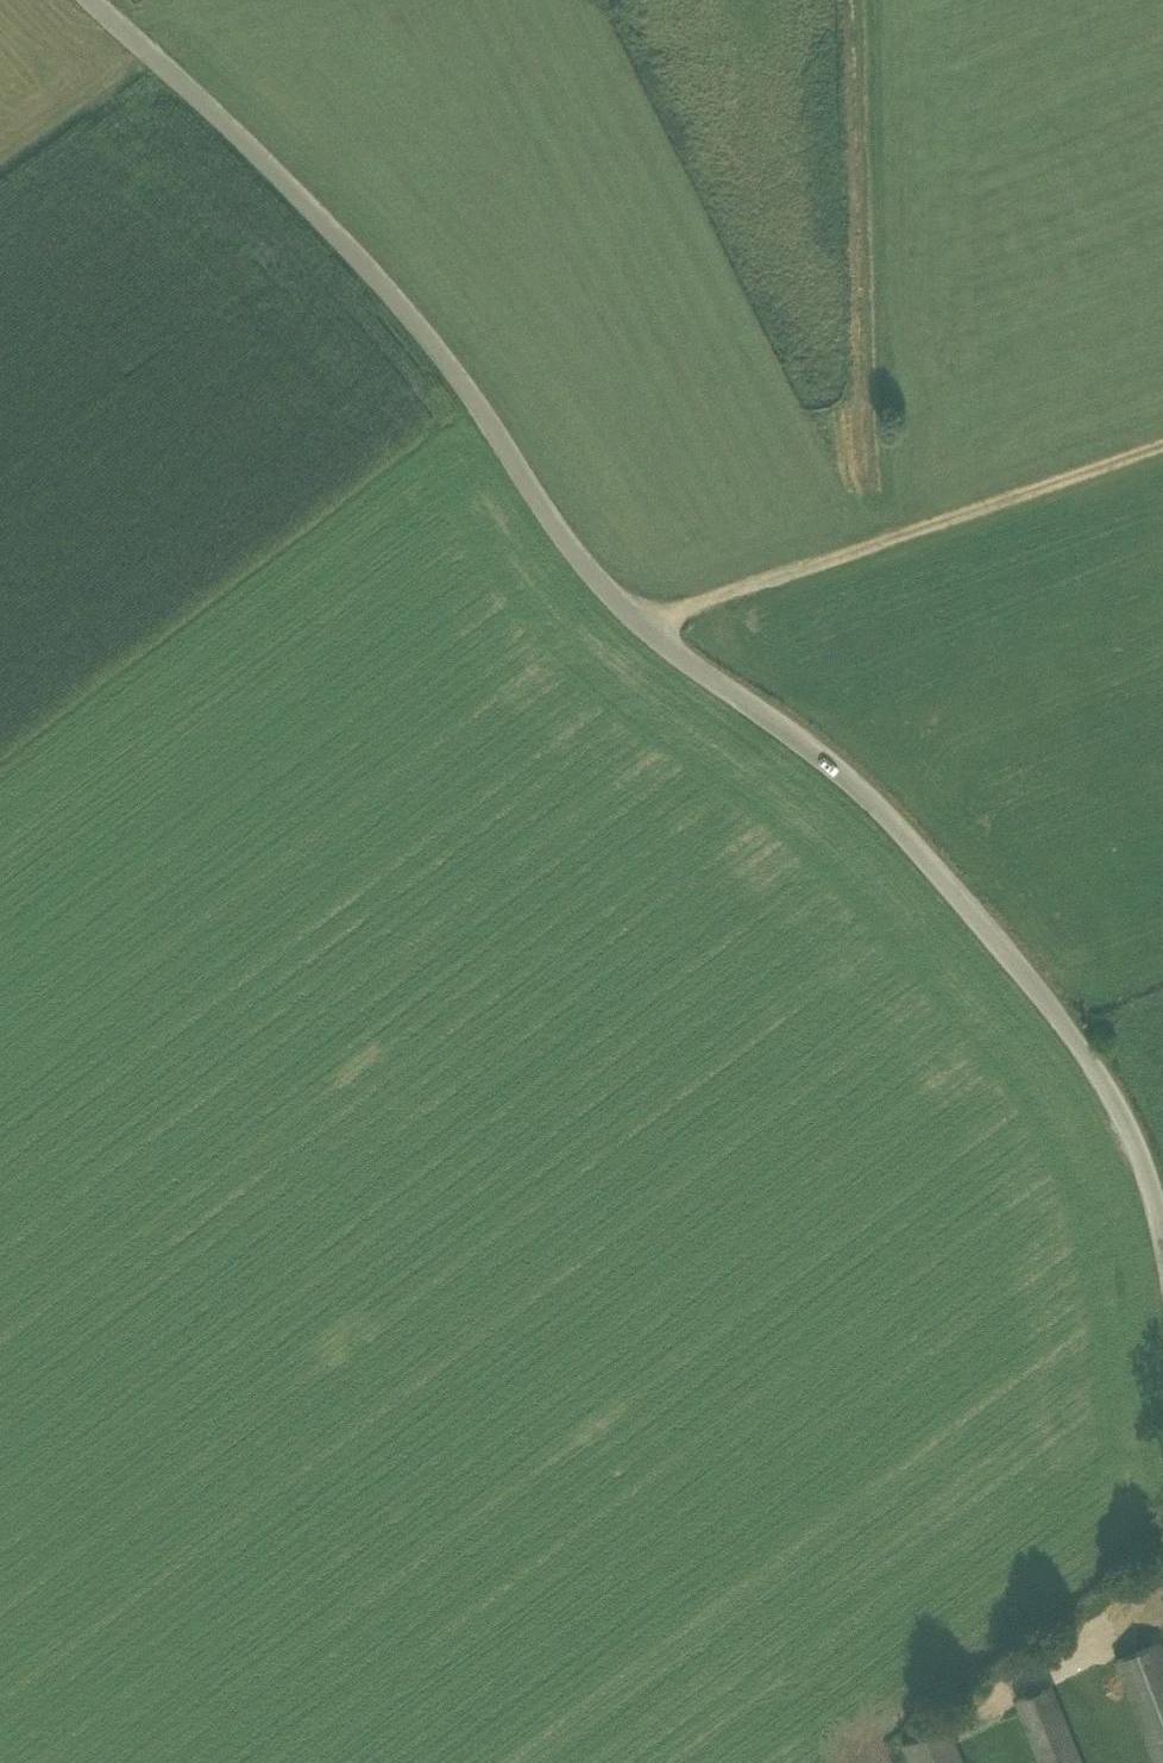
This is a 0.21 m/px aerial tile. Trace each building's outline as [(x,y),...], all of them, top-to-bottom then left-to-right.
[(1158,1762),(1162,1762),(1162,1647),(1161,1643),(1117,1660),(1158,1762)] [(1042,1762),(1083,1762),(1052,1685),(1017,1699),(1042,1762)] [(912,1762),(964,1762),(949,1725),(904,1743),(912,1762)]
